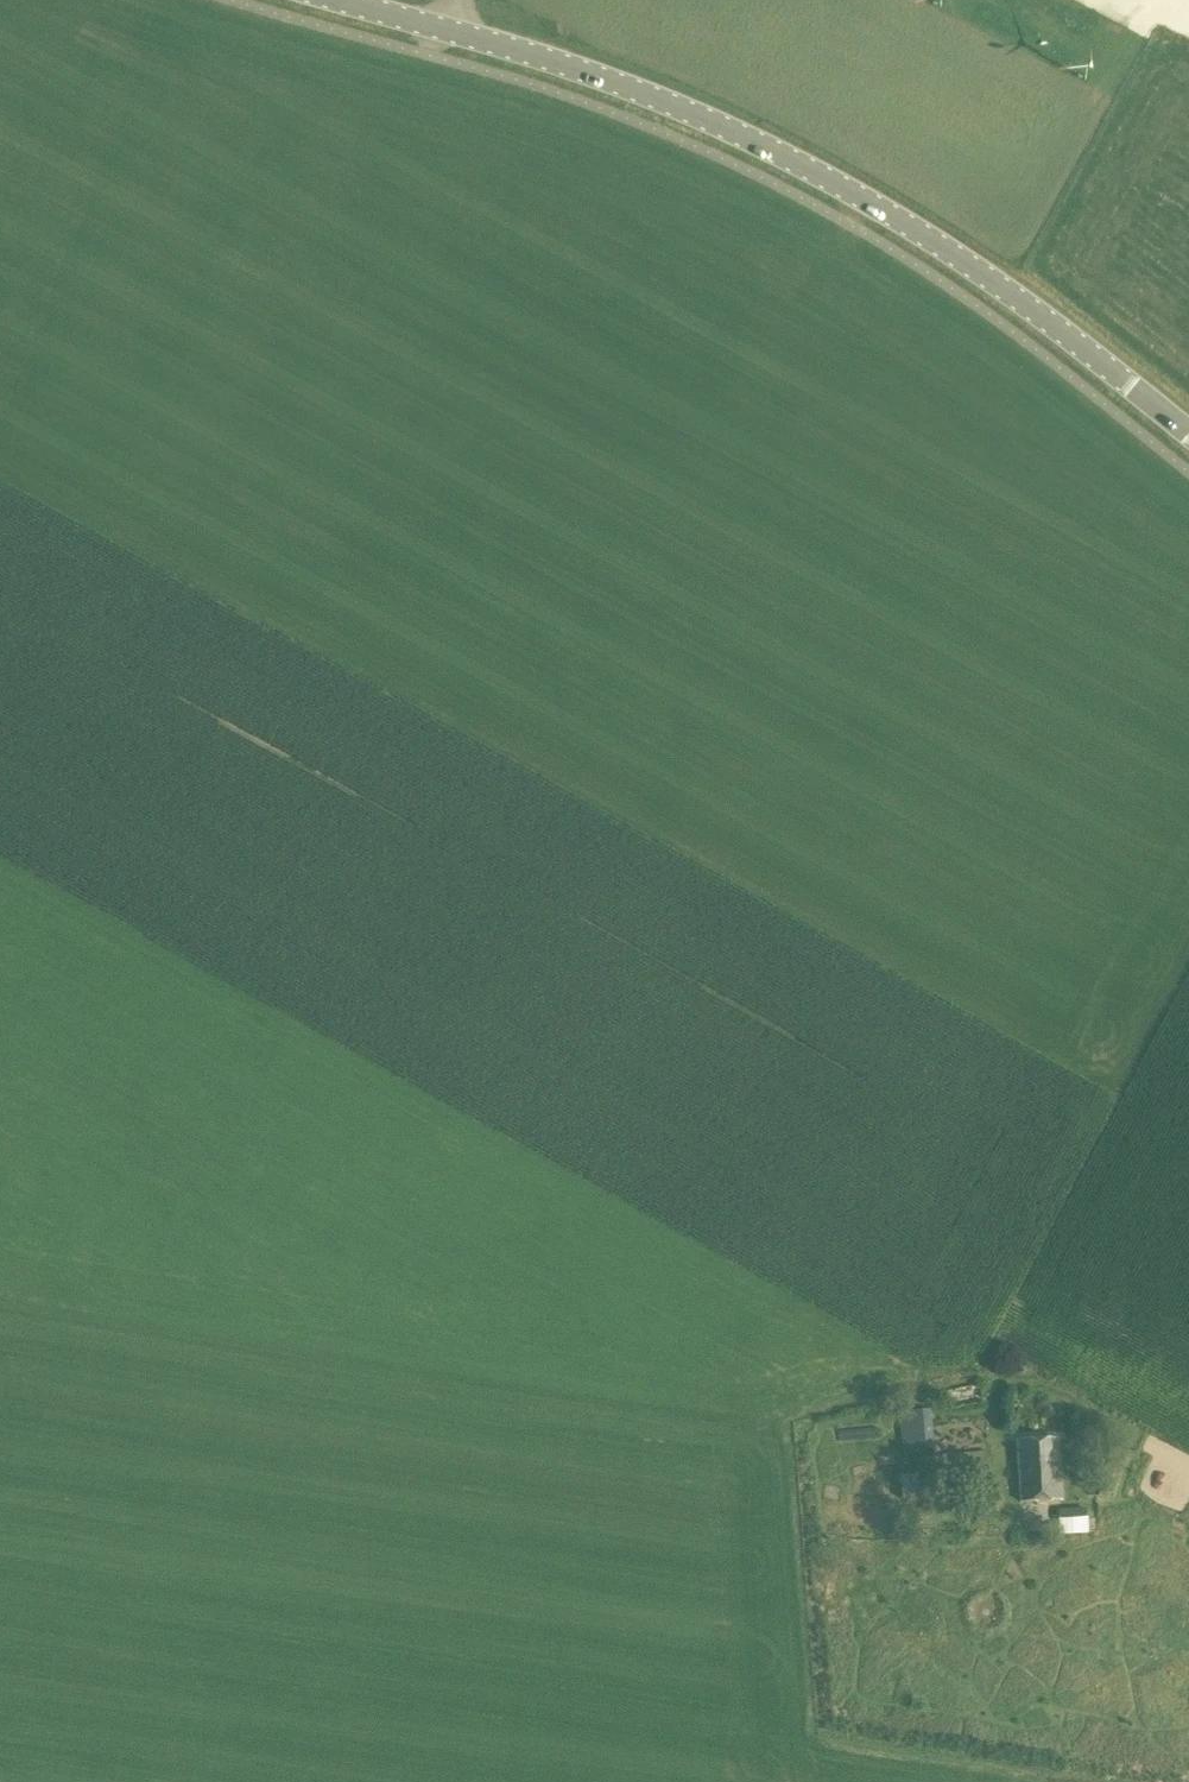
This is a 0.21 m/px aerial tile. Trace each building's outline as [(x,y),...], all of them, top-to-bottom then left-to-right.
[(899,1414),(902,1452),(933,1449),(930,1412),(899,1414)] [(1021,1501),(1062,1499),(1059,1439),(1018,1441),(1021,1501)] [(987,1452),(933,1457),(916,1458),(918,1474),(901,1475),(903,1501),(990,1494),(987,1452)] [(1059,1535),(1097,1533),(1095,1503),(1058,1505),(1059,1535)]
